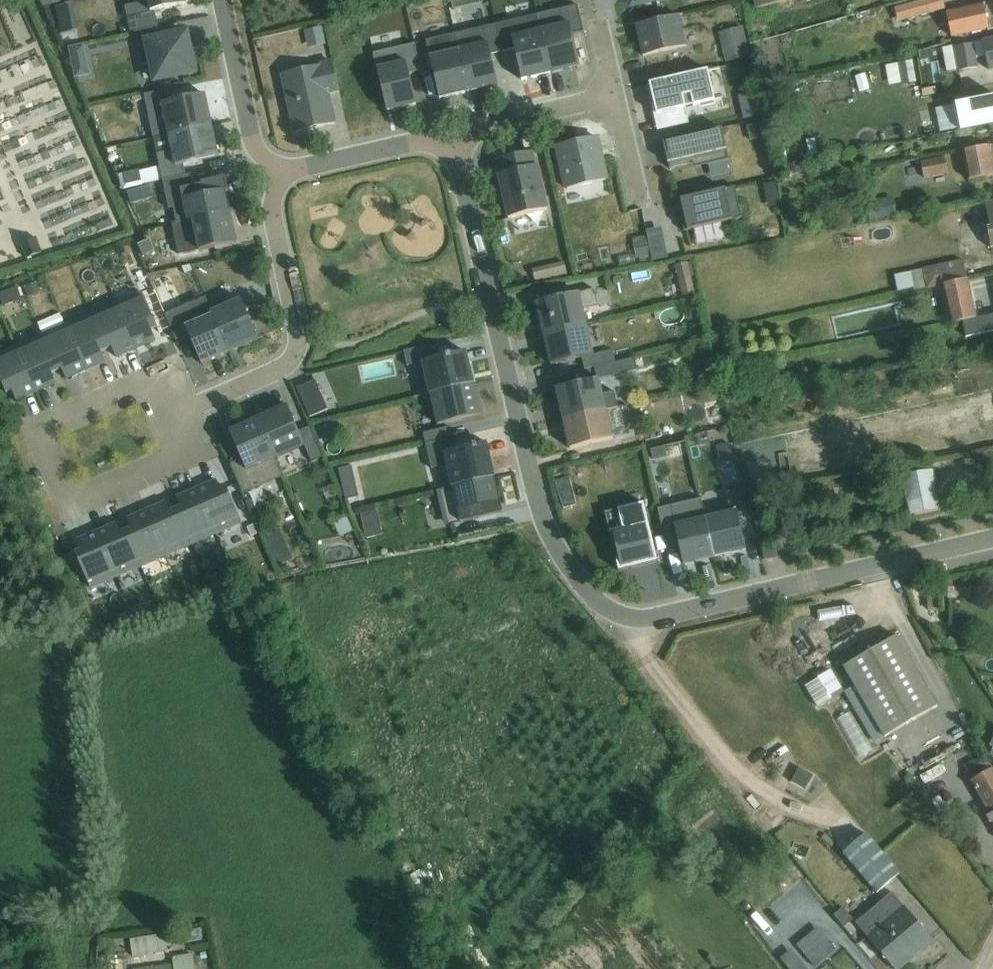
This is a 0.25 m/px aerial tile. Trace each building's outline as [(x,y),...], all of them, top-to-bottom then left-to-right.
[(151,14),(128,19),(131,33),(134,32),(158,28),(155,13),(186,5),(185,0),(148,0),(151,14)] [(756,10),(796,0),(754,0),(756,10)] [(949,6),(947,0),(911,0),(897,4),(901,20),(949,6)] [(981,4),(981,5),(946,13),(952,39),(992,30),(992,0),(981,0),(981,4)] [(60,4),(66,32),(78,29),(72,1),(60,4)] [(538,17),(551,75),(556,73),(570,70),(580,67),(573,37),(585,34),(578,6),(538,17)] [(497,26),(503,53),(515,50),(522,81),(551,75),(538,17),(497,26)] [(679,17),(636,26),(643,57),(687,48),(679,17)] [(456,36),(469,94),(498,87),(491,56),(503,53),(497,26),(491,28),(456,36)] [(323,27),(305,31),(309,50),(327,46),(323,27)] [(158,28),(134,32),(142,66),(149,65),(152,81),(195,73),(190,48),(195,47),(192,33),(160,37),(158,28)] [(743,28),(719,34),(727,63),(750,57),(743,28)] [(469,94),(456,36),(427,42),(440,99),(456,95),(456,97),(469,94)] [(992,71),(992,40),(982,42),(986,58),(989,72),(992,71)] [(982,42),(943,50),(947,73),(979,68),(977,60),(986,58),(982,42)] [(84,44),(68,47),(75,79),(90,75),(84,44)] [(415,45),(374,55),(387,113),(416,106),(409,75),(421,72),(415,45)] [(912,60),(898,62),(902,84),(916,82),(912,60)] [(296,134),(335,125),(328,94),(339,91),(333,64),(283,75),(296,134)] [(677,111),(686,109),(715,102),(708,72),(650,85),(655,106),(656,111),(676,106),(677,111)] [(180,95),(207,94),(206,82),(180,83),(180,95)] [(170,136),(212,127),(206,95),(186,99),(171,103),(168,92),(145,97),(154,139),(170,136)] [(477,108),(488,107),(487,92),(475,93),(477,108)] [(752,94),(738,96),(743,119),(756,116),(752,94)] [(955,106),(960,132),(984,128),(992,126),(992,98),(955,106)] [(656,111),(655,106),(652,107),(658,132),(689,125),(686,109),(677,111),(676,106),(656,111)] [(762,125),(748,128),(751,141),(765,138),(762,125)] [(212,127),(170,136),(173,151),(158,155),(163,180),(164,181),(187,176),(184,165),(200,162),(219,158),(212,127)] [(695,136),(663,143),(670,170),(689,165),(694,164),(695,169),(729,161),(722,129),(695,136)] [(596,138),(557,147),(567,191),(607,181),(596,138)] [(962,152),(969,182),(992,177),(992,145),(991,146),(962,152)] [(532,153),(497,161),(500,176),(499,176),(509,220),(549,211),(539,168),(536,169),(532,153)] [(945,158),(921,162),(924,179),(948,174),(945,158)] [(820,173),(819,159),(791,160),(791,174),(820,173)] [(139,171),(118,176),(124,190),(143,186),(142,184),(139,171)] [(187,176),(164,181),(169,210),(174,209),(176,223),(231,213),(230,210),(227,194),(229,193),(226,179),(202,184),(202,186),(193,188),(190,176),(187,176)] [(161,219),(153,184),(132,189),(141,224),(161,219)] [(775,184),(763,186),(768,208),(780,206),(775,184)] [(735,187),(677,201),(677,203),(681,202),(688,230),(684,231),(684,233),(742,218),(735,187)] [(867,204),(870,222),(897,217),(893,198),(871,202),(872,203),(867,204)] [(677,203),(684,231),(688,230),(681,202),(677,203)] [(645,208),(634,208),(634,228),(644,228),(645,208)] [(176,223),(172,224),(180,256),(216,249),(237,244),(234,229),(231,213),(176,223)] [(35,235),(30,222),(16,228),(21,240),(35,235)] [(647,237),(636,239),(640,259),(651,256),(647,237)] [(36,238),(20,244),(27,260),(42,254),(36,238)] [(146,240),(137,244),(141,249),(144,257),(155,252),(149,239),(146,240)] [(642,265),(652,262),(651,256),(640,259),(642,265)] [(566,260),(536,266),(538,277),(568,270),(566,260)] [(942,286),(968,280),(964,260),(923,268),(923,270),(896,275),(899,291),(914,289),(915,292),(927,290),(942,286)] [(688,264),(675,267),(678,282),(691,280),(688,264)] [(968,280),(942,286),(950,325),(977,319),(969,280),(968,280)] [(0,294),(0,299),(3,307),(22,301),(17,288),(0,294)] [(544,335),(586,324),(583,311),(598,307),(595,292),(536,304),(544,335)] [(117,306),(136,350),(156,342),(151,331),(157,329),(142,294),(117,306)] [(206,299),(167,317),(176,342),(189,336),(202,365),(229,353),(212,313),(206,299)] [(237,306),(236,303),(212,313),(229,353),(259,341),(243,304),(237,306)] [(92,316),(107,351),(112,348),(117,358),(136,350),(117,306),(92,316)] [(67,327),(86,372),(106,363),(102,353),(107,351),(92,316),(67,327)] [(586,324),(544,335),(551,366),(582,358),(594,355),(586,324)] [(41,338),(57,372),(62,370),(67,380),(86,372),(67,327),(41,338)] [(17,349),(36,393),(56,385),(52,375),(57,372),(41,338),(17,349)] [(408,367),(423,364),(423,362),(435,360),(432,347),(431,346),(404,352),(404,354),(408,367)] [(17,349),(0,356),(0,379),(6,394),(12,392),(17,402),(36,393),(17,349)] [(594,355),(582,358),(585,371),(616,363),(613,351),(594,356),(594,355)] [(423,397),(431,395),(473,385),(466,352),(435,360),(423,362),(423,364),(426,376),(419,377),(423,397)] [(599,380),(556,390),(564,421),(607,411),(618,409),(617,403),(615,393),(604,396),(601,381),(638,371),(635,359),(596,370),(599,380)] [(927,375),(946,372),(944,361),(925,365),(927,375)] [(473,385),(431,395),(438,426),(481,416),(473,385)] [(325,412),(318,398),(307,403),(314,417),(325,412)] [(310,420),(311,420),(314,418),(314,417),(307,403),(307,402),(303,403),(303,404),(310,420)] [(258,420),(275,460),(305,447),(287,407),(258,420)] [(607,411),(564,421),(571,450),(613,440),(607,411)] [(275,460),(258,420),(229,432),(242,461),(235,464),(246,490),(281,474),(275,460)] [(426,446),(454,440),(451,430),(424,436),(426,446)] [(454,440),(426,446),(432,470),(446,467),(452,488),(495,478),(495,476),(492,477),(489,464),(491,463),(487,443),(457,450),(454,440)] [(992,460),(992,454),(990,450),(977,459),(984,468),(992,460)] [(241,492),(243,491),(246,490),(235,464),(234,464),(231,465),(230,465),(241,492)] [(901,477),(909,518),(941,511),(933,471),(901,477)] [(495,478),(452,488),(461,523),(500,515),(498,508),(502,507),(495,478)] [(197,490),(217,536),(242,525),(227,489),(221,491),(216,481),(197,490)] [(461,523),(452,488),(437,492),(446,527),(461,523)] [(176,511),(192,546),(217,536),(197,490),(177,498),(181,508),(176,511)] [(705,517),(715,558),(746,551),(739,520),(750,517),(744,490),(725,494),(729,512),(705,517)] [(670,506),(677,534),(684,565),(715,558),(705,517),(700,500),(670,506)] [(147,511),(167,557),(192,546),(176,511),(171,513),(166,503),(147,511)] [(658,563),(644,505),(605,514),(619,572),(658,563)] [(417,516),(430,525),(437,515),(425,506),(417,516)] [(677,534),(670,506),(658,509),(665,537),(677,534)] [(126,532),(142,568),(167,557),(147,511),(127,520),(131,530),(126,532)] [(377,511),(360,515),(367,540),(383,536),(377,511)] [(346,515),(333,521),(340,539),(354,534),(346,515)] [(97,533),(117,579),(142,568),(126,532),(121,534),(116,524),(97,533)] [(284,530),(271,535),(281,562),(295,557),(284,530)] [(117,579),(97,533),(77,541),(81,552),(76,554),(91,590),(117,579)] [(927,593),(929,611),(939,610),(938,592),(927,593)] [(784,643),(796,661),(826,641),(815,623),(784,643)] [(854,686),(844,692),(874,744),(938,706),(893,629),(839,660),(854,686)] [(818,708),(844,692),(832,671),(818,679),(819,679),(806,687),(818,708)] [(980,763),(985,774),(971,782),(990,816),(987,818),(990,823),(992,824),(992,769),(992,770),(987,759),(980,763)] [(931,787),(953,773),(944,760),(923,774),(931,787)] [(799,769),(792,783),(805,791),(813,777),(799,769)] [(865,834),(843,854),(878,895),(901,876),(865,834)] [(423,869),(410,876),(423,898),(434,890),(423,869)] [(857,923),(894,968),(901,968),(933,942),(893,892),(857,923)] [(837,913),(846,925),(858,916),(848,904),(837,913)] [(180,933),(182,945),(202,941),(200,930),(180,933)] [(139,935),(139,939),(131,940),(133,957),(172,952),(170,934),(150,937),(149,933),(139,935)] [(122,942),(108,943),(110,954),(124,953),(122,942)] [(427,968),(475,968),(461,948),(427,968)] [(196,954),(173,955),(174,964),(136,968),(197,968),(196,954)]
